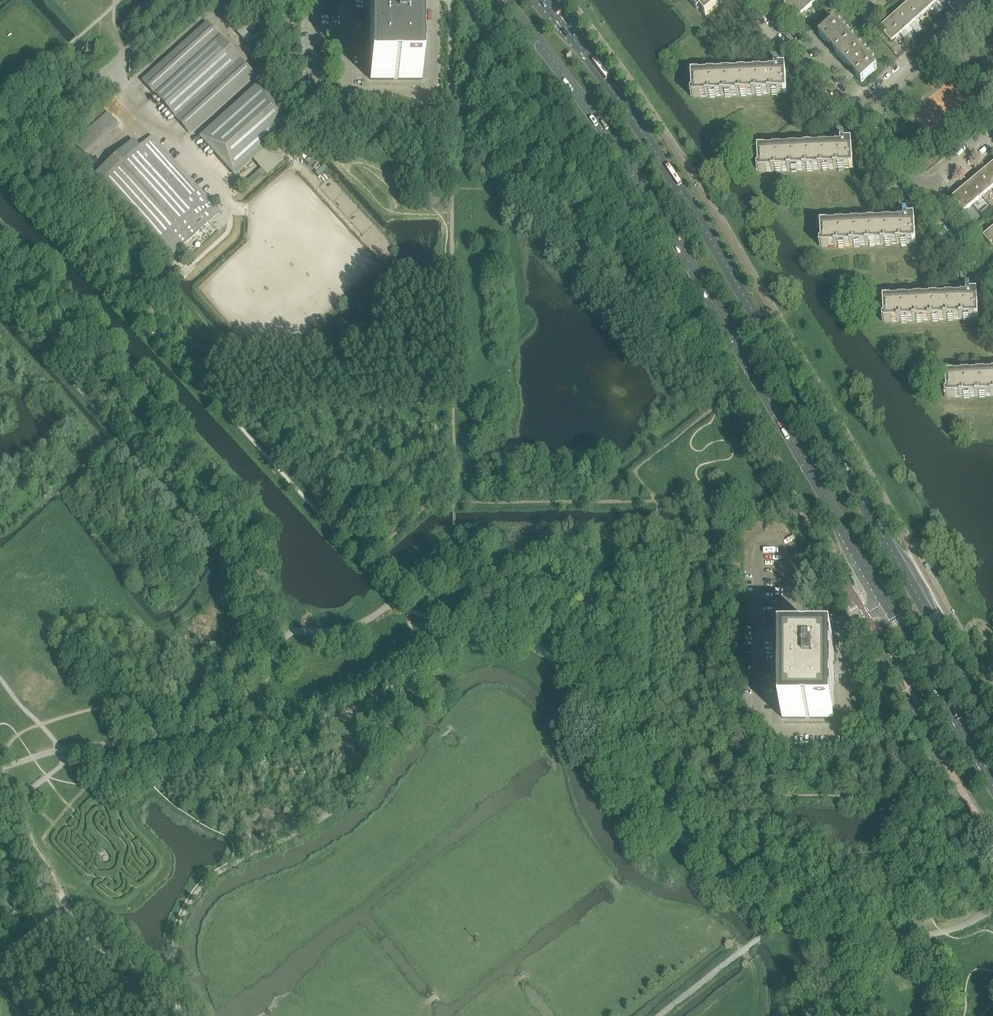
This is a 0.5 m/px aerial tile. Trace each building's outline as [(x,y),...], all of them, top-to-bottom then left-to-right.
[(699,10),(705,17),(706,18),(721,4),(720,3),(724,0),(725,1),(725,0),(690,0),(699,10)] [(797,0),(791,0),(785,6),(797,19),(806,11),(797,0)] [(813,0),(797,0),(806,11),(815,2),(813,0)] [(918,0),(913,0),(907,5),(919,19),(928,11),(918,0)] [(935,0),(918,0),(928,11),(937,2),(935,0)] [(919,19),(907,5),(898,13),(910,26),(919,19)] [(420,53),(420,44),(421,44),(421,43),(420,34),(421,34),(420,34),(421,8),(422,8),(422,7),(408,7),(398,7),(398,8),(394,8),(394,7),(370,7),(370,8),(371,8),(371,16),(371,25),(371,26),(371,34),(371,44),(371,53),(371,54),(371,62),(371,71),(371,72),(371,80),(370,80),(394,80),(398,80),(422,80),(421,80),(420,72),(421,72),(421,71),(420,71),(420,62),(421,62),(420,62),(420,54),(421,54),(421,53),(420,53)] [(910,26),(898,13),(889,21),(901,35),(910,26)] [(817,24),(813,20),(801,31),(805,35),(817,24)] [(901,35),(889,21),(880,30),(892,43),(901,35)] [(840,60),(856,46),(835,22),(819,36),(825,43),(827,41),(836,52),(835,54),(840,60)] [(251,73),(206,24),(142,83),(187,132),(251,73)] [(861,83),(877,69),(856,46),(840,60),(846,66),(847,64),(857,75),(856,77),(861,83)] [(255,48),(252,50),(251,51),(267,69),(271,66),(255,48)] [(787,94),(786,74),(785,74),(785,68),(786,68),(779,68),(778,63),(779,63),(779,58),(770,58),(770,72),(699,75),(699,73),(689,73),(690,78),(692,78),(693,98),(777,94),(783,94),(787,94)] [(119,128),(107,115),(69,150),(79,161),(84,157),(86,159),(119,128)] [(853,169),(852,148),(851,149),(851,143),(852,143),(845,143),(845,138),(846,138),(846,133),(837,133),(837,143),(838,143),(838,144),(836,144),(836,147),(765,150),(765,148),(755,148),(756,153),(758,153),(759,173),(849,169),(853,169)] [(152,136),(140,147),(133,140),(91,178),(167,261),(181,249),(210,223),(221,213),(152,136)] [(989,168),(979,176),(991,190),(992,188),(992,173),(989,168)] [(991,190),(979,176),(970,184),(982,197),(991,190)] [(982,197),(970,184),(961,191),(972,205),(982,197)] [(972,205),(961,191),(952,199),(963,212),(972,205)] [(916,244),(915,224),(914,224),(914,219),(915,219),(915,218),(908,218),(908,214),(907,214),(907,208),(899,209),(899,222),(828,225),(828,223),(818,223),(818,228),(821,228),(822,248),(912,244),(916,244)] [(976,226),(972,221),(967,225),(971,230),(976,226)] [(984,237),(992,248),(992,229),(984,237)] [(188,277),(179,267),(175,270),(184,280),(188,277)] [(979,319),(978,299),(977,299),(976,294),(977,294),(977,293),(970,293),(970,289),(971,289),(971,284),(962,284),(962,294),(962,297),(891,300),(890,298),(881,298),(881,304),(883,304),(884,323),(975,319),(979,319)] [(953,375),(953,373),(943,373),(944,379),(946,379),(947,398),(992,396),(992,374),(953,375)] [(833,692),(832,682),(833,682),(832,673),(833,673),(833,672),(832,672),(833,657),(833,646),(834,646),(810,646),(806,646),(782,646),(783,646),(783,654),(783,655),(783,664),(783,672),(783,673),(783,682),(783,692),(783,700),(783,701),(783,710),(783,718),(782,718),(782,719),(806,719),(806,718),(810,718),(810,719),(834,719),(834,718),(832,718),(832,710),(833,710),(832,710),(832,701),(833,701),(833,700),(832,692),(833,692)]
